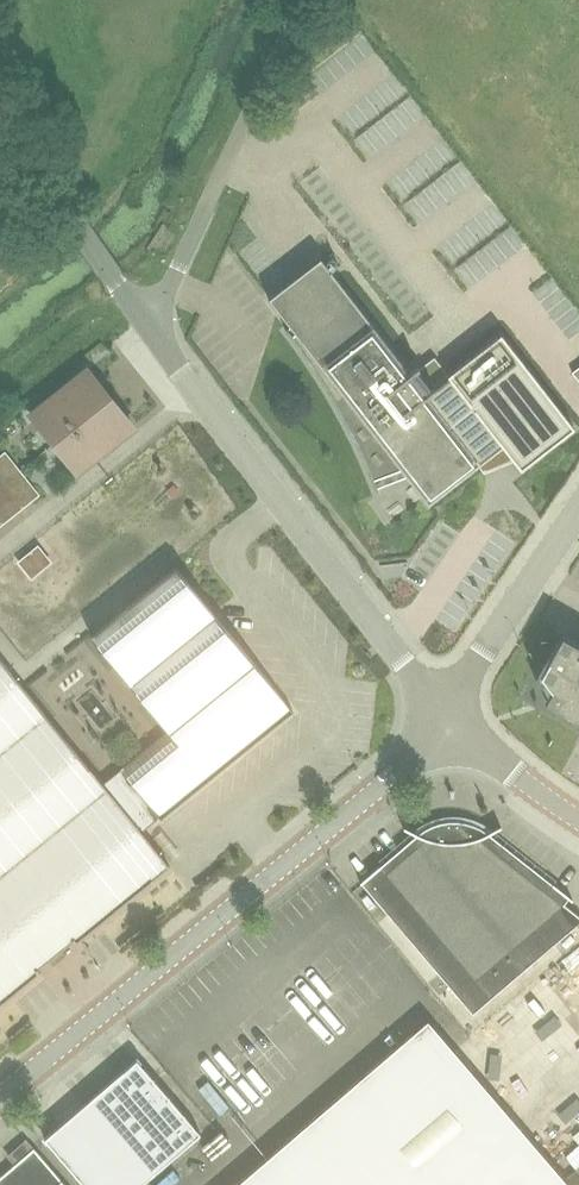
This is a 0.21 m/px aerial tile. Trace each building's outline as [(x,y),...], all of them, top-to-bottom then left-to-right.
[(321,256),(269,297),(291,325),(286,329),(313,367),(338,406),(359,448),(377,490),(379,490),(378,487),(408,476),(429,503),(480,463),(484,469),(512,458),(521,469),(574,428),(501,333),(448,375),(441,365),(421,373),(418,369),(420,367),(419,365),(411,372),(333,272),(344,264),(334,251),(323,259),(321,256)] [(83,373),(31,414),(77,471),(129,430),(83,373)] [(5,453),(0,457),(0,489),(20,473),(5,453)] [(24,477),(20,473),(0,489),(0,514),(5,520),(23,505),(10,488),(24,477)] [(169,866),(140,831),(158,816),(160,818),(292,710),(175,566),(87,638),(163,732),(98,786),(86,771),(85,771),(0,666),(0,1003),(169,866)] [(568,713),(578,719),(578,643),(563,634),(549,658),(550,659),(547,664),(546,663),(539,676),(541,677),(542,675),(552,688),(546,700),(568,713)] [(488,832),(477,825),(465,821),(452,820),(440,822),(428,826),(417,833),(404,826),(403,827),(415,834),(360,881),(361,882),(362,882),(473,1012),(578,921),(578,915),(563,903),(568,896),(571,899),(572,898),(490,832),(501,826),(500,824),(488,832)] [(564,1179),(428,1019),(234,1184),(578,1184),(578,1166),(564,1179)] [(201,1132),(137,1057),(45,1137),(87,1184),(139,1184),(201,1132)] [(34,1146),(0,1175),(0,1184),(67,1184),(34,1146)]
